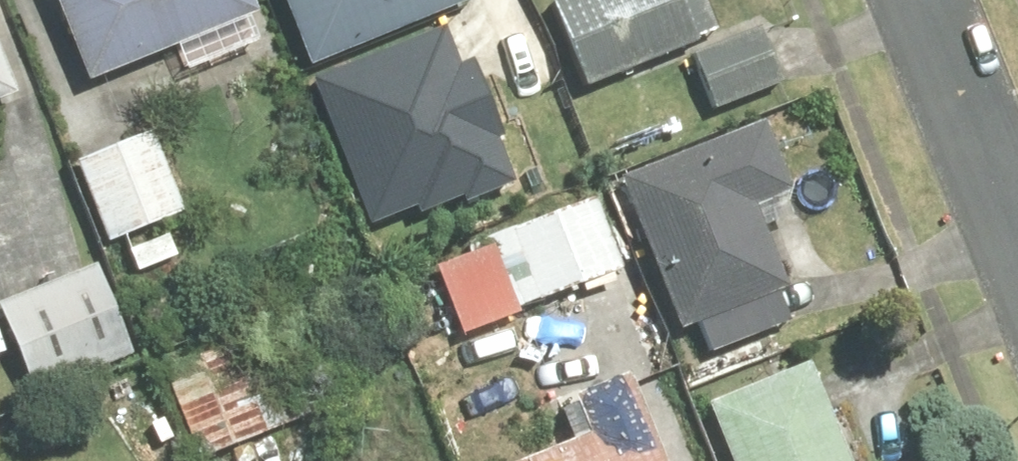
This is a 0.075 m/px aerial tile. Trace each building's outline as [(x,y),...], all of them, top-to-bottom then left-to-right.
[(98,77),(182,42),(196,76),(285,39),(268,0),(66,0),(98,77)] [(320,63),(473,0),(293,0),(320,63)] [(589,82),(704,35),(690,0),(555,0),(589,82)] [(769,19),(698,49),(723,109),(794,80),(769,19)] [(19,90),(0,44),(0,98),(19,90)] [(456,44),(329,86),(375,227),(503,185),(456,44)] [(769,116),(629,173),(704,355),(808,313),(762,199),(797,185),(769,116)] [(153,129),(87,156),(121,238),(187,211),(153,129)] [(602,185),(483,230),(515,314),(634,268),(602,185)] [(99,256),(7,294),(46,389),(138,351),(99,256)] [(247,323),(159,358),(199,455),(287,419),(247,323)] [(714,393),(742,460),(866,460),(820,350),(714,393)] [(646,362),(574,391),(587,423),(493,460),(687,460),(646,362)]
